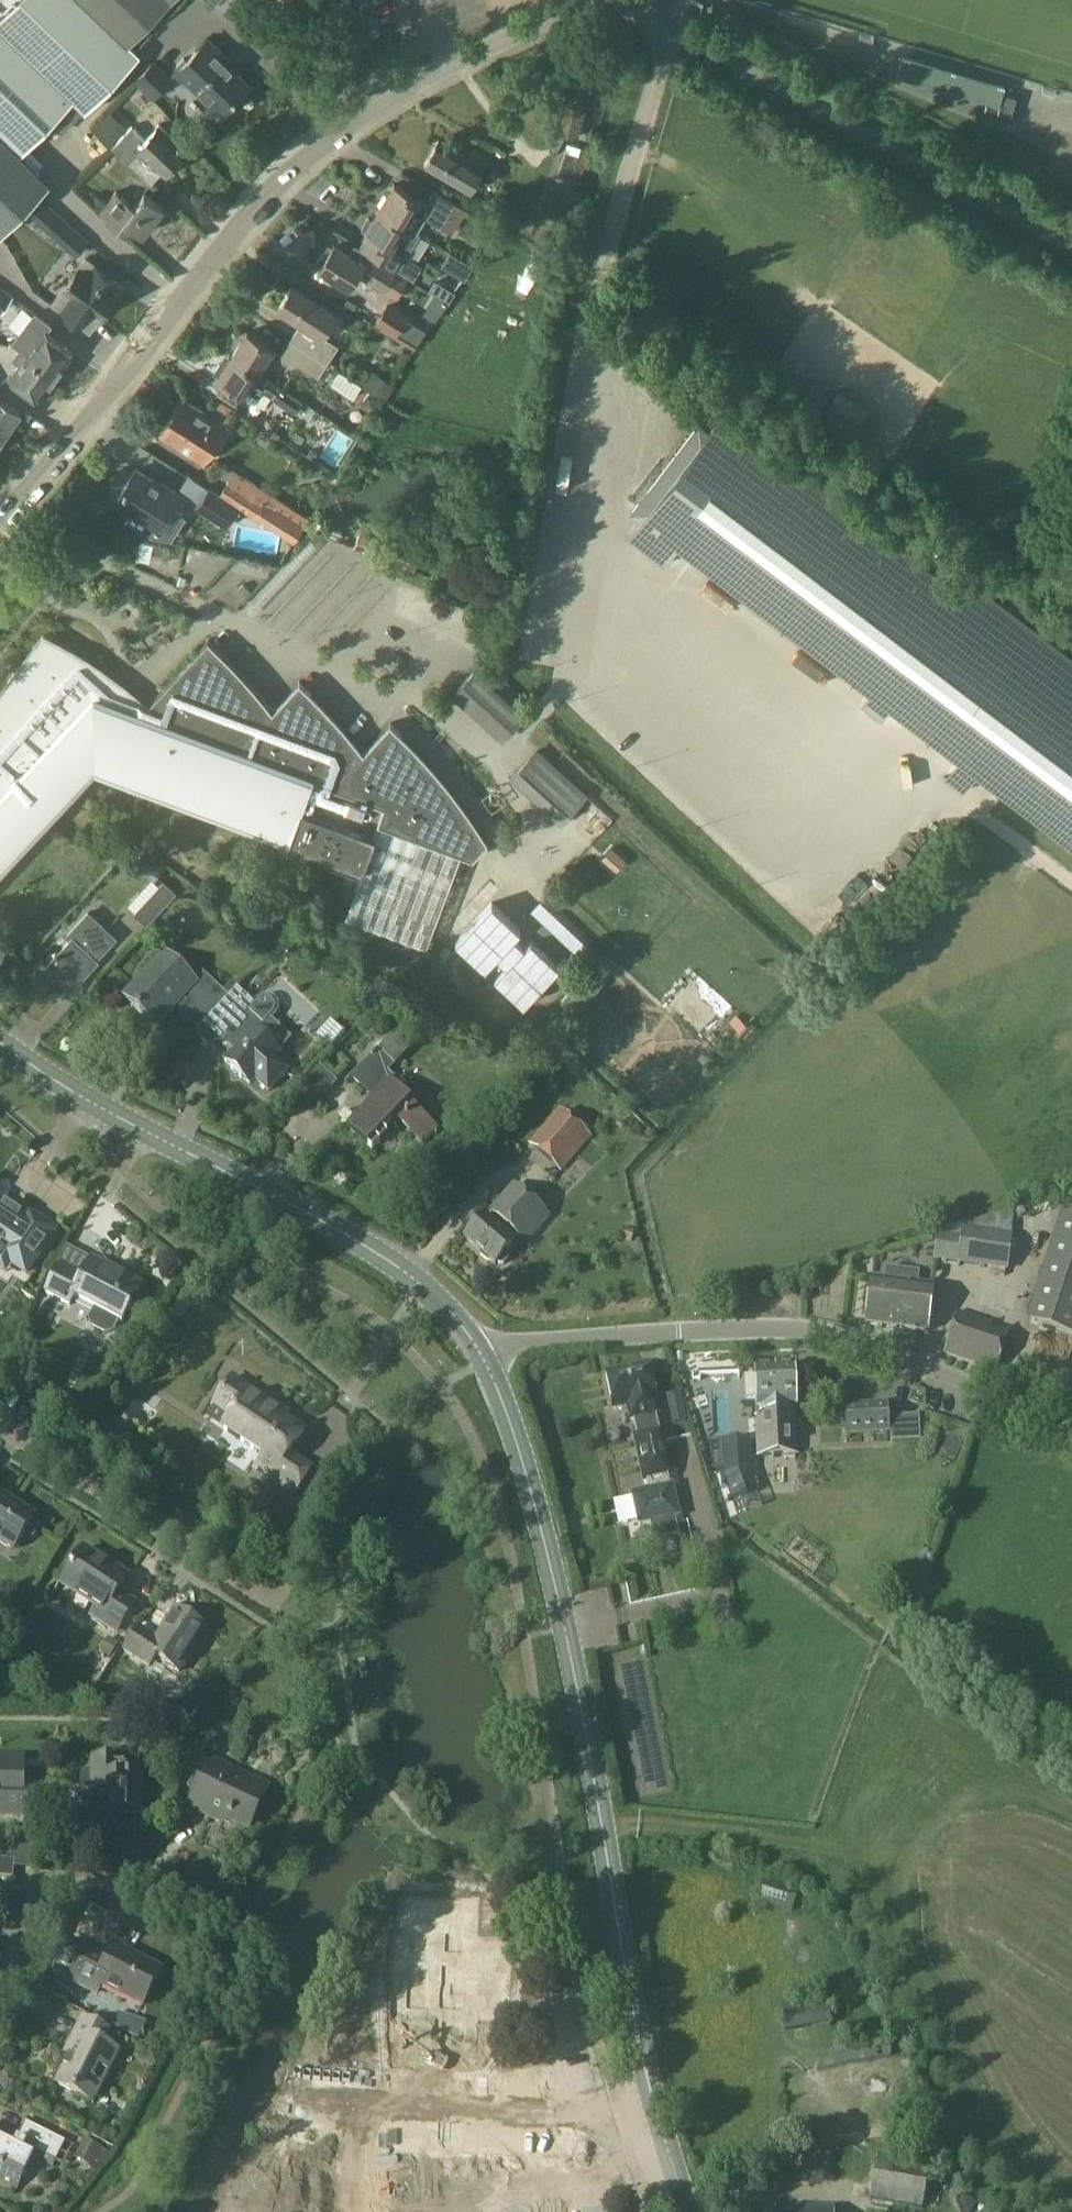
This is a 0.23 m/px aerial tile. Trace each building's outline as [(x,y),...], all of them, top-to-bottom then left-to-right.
[(49,182),(19,153),(68,104),(81,117),(138,57),(126,42),(168,0),(0,0),(0,232),(49,182)] [(221,114),(249,84),(233,68),(236,66),(207,38),(176,70),(221,114)] [(893,59),(890,79),(996,97),(999,76),(893,59)] [(154,100),(172,80),(155,64),(136,83),(154,100)] [(600,90),(605,72),(589,68),(585,86),(600,90)] [(580,135),(589,92),(569,87),(559,130),(580,135)] [(186,151),(158,125),(144,139),(133,128),(113,149),(129,164),(140,152),(163,174),(186,151)] [(95,136),(80,151),(90,160),(104,145),(95,136)] [(468,191),(482,166),(437,140),(423,165),(468,191)] [(571,185),(582,149),(568,145),(556,180),(571,185)] [(554,242),(580,194),(559,183),(534,232),(539,235),(535,242),(544,246),(548,239),(554,242)] [(379,209),(418,232),(428,216),(443,225),(456,203),(436,191),(429,204),(394,184),(379,209)] [(135,206),(117,192),(106,206),(94,196),(99,212),(119,231),(128,222),(143,233),(163,207),(146,192),(135,206)] [(421,234),(418,232),(379,209),(364,234),(377,242),(370,253),(397,270),(415,281),(423,267),(407,258),(421,234)] [(74,252),(84,240),(62,221),(51,233),(74,252)] [(484,225),(476,236),(490,246),(498,235),(484,225)] [(397,270),(370,253),(364,262),(334,244),(319,269),(349,287),(359,271),(387,288),(397,270)] [(449,251),(441,265),(465,279),(473,265),(449,251)] [(86,258),(58,295),(66,300),(60,307),(83,324),(93,311),(99,315),(121,286),(116,283),(118,281),(86,258)] [(435,281),(429,290),(450,303),(455,294),(435,281)] [(0,300),(0,305),(26,324),(38,307),(10,286),(0,300)] [(327,364),(338,347),(322,337),(336,315),(292,287),(278,309),(301,323),(290,340),(327,364)] [(387,303),(374,324),(414,349),(427,328),(387,303)] [(26,354),(54,375),(72,352),(43,331),(26,354)] [(232,355),(258,371),(272,348),(246,332),(232,355)] [(318,379),(327,365),(289,341),(280,354),(318,379)] [(38,398),(54,375),(26,354),(9,377),(38,398)] [(257,400),(264,388),(274,395),(280,385),(258,371),(232,355),(230,358),(228,357),(226,358),(222,365),(222,366),(224,367),(216,379),(224,384),(218,393),(237,404),(244,392),(257,400)] [(382,399),(392,383),(373,371),(363,387),(382,399)] [(837,391),(823,409),(855,433),(869,415),(837,391)] [(7,430),(20,411),(0,397),(0,425),(7,430)] [(211,416),(181,398),(158,435),(202,463),(235,410),(221,401),(211,416)] [(721,414),(710,429),(699,421),(631,511),(641,519),(628,536),(664,563),(677,546),(1071,847),(1071,682),(721,414)] [(311,450),(307,455),(314,460),(318,454),(311,450)] [(46,488),(60,471),(52,465),(38,481),(46,488)] [(160,486),(135,470),(115,501),(156,527),(168,508),(175,513),(184,498),(161,484),(160,486)] [(222,496),(238,506),(255,516),(263,503),(231,482),(222,496)] [(238,506),(222,496),(212,489),(199,510),(225,526),(238,506)] [(140,541),(136,558),(150,561),(153,544),(140,541)] [(244,583),(238,589),(244,595),(250,589),(244,583)] [(625,620),(623,601),(612,603),(614,622),(625,620)] [(91,663),(68,649),(43,636),(24,661),(6,686),(0,695),(0,864),(92,764),(285,837),(298,803),(377,833),(347,915),(426,945),(460,853),(472,858),(488,841),(459,799),(426,759),(390,723),(363,752),(333,715),(300,682),(270,710),(242,674),(231,663),(220,651),(208,640),(149,704),(91,663)] [(521,712),(474,669),(453,692),(500,735),(521,712)] [(565,818),(586,795),(537,750),(516,774),(565,818)] [(612,847),(603,857),(616,869),(625,859),(612,847)] [(152,860),(143,873),(154,880),(162,868),(152,860)] [(147,924),(175,893),(164,883),(151,896),(142,888),(127,904),(147,924)] [(494,904),(456,945),(484,970),(497,955),(506,964),(494,977),(519,1000),(555,961),(530,938),(524,945),(515,936),(521,929),(494,904)] [(70,988),(95,961),(94,959),(114,938),(87,913),(66,934),(70,938),(45,965),(70,988)] [(163,952),(121,997),(155,1029),(176,1007),(197,984),(188,976),(163,952)] [(585,974),(561,1000),(575,1013),(599,987),(585,974)] [(215,984),(186,1016),(200,1029),(229,997),(215,984)] [(256,1004),(239,990),(201,1033),(216,1046),(222,1039),(223,1046),(229,1046),(234,1051),(225,1062),(249,1085),(255,1078),(268,1090),(286,1071),(273,1059),(292,1039),(272,1021),(279,1013),(281,1009),(281,1005),(279,1001),(277,998),(273,996),(269,995),(265,996),(261,998),(256,1004)] [(332,1024),(324,1041),(337,1047),(344,1030),(332,1024)] [(438,1128),(402,1095),(407,1090),(388,1073),(396,1065),(381,1050),(354,1078),(375,1099),(347,1128),(367,1146),(394,1118),(423,1145),(438,1128)] [(318,1070),(313,1087),(326,1091),(332,1074),(318,1070)] [(563,1166),(589,1136),(560,1111),(534,1142),(563,1166)] [(547,1216),(516,1189),(489,1221),(484,1217),(465,1239),(496,1265),(515,1243),(510,1239),(516,1233),(525,1240),(547,1216)] [(21,1217),(0,1203),(4,1198),(0,1195),(0,1248),(4,1251),(1,1255),(28,1274),(57,1230),(30,1212),(25,1220),(21,1217)] [(1007,1268),(1011,1239),(968,1233),(967,1242),(940,1239),(937,1259),(1007,1268)] [(1042,1328),(1071,1337),(1071,1234),(1042,1328)] [(84,1276),(61,1263),(46,1292),(71,1305),(75,1298),(121,1323),(127,1312),(139,1318),(147,1302),(136,1296),(140,1288),(106,1270),(103,1274),(89,1266),(84,1276)] [(926,1333),(932,1287),(870,1280),(865,1325),(926,1333)] [(999,1368),(1011,1334),(959,1315),(947,1349),(999,1368)] [(605,1375),(613,1410),(628,1407),(631,1421),(635,1420),(639,1437),(635,1438),(644,1479),(646,1478),(649,1489),(630,1493),(637,1525),(678,1516),(671,1485),(668,1485),(666,1475),(670,1474),(661,1432),(659,1432),(656,1415),(657,1415),(654,1401),(656,1400),(650,1374),(641,1376),(640,1368),(605,1375)] [(756,1447),(757,1453),(798,1451),(795,1407),(790,1407),(791,1404),(795,1404),(794,1370),(753,1371),(753,1375),(747,1375),(747,1391),(753,1391),(753,1397),(755,1397),(756,1447)] [(293,1492),(310,1467),(290,1453),(304,1431),(270,1410),(273,1405),(232,1379),(213,1407),(231,1419),(224,1430),(267,1459),(260,1470),(293,1492)] [(674,1424),(687,1421),(681,1394),(669,1397),(674,1424)] [(888,1433),(887,1404),(847,1406),(846,1394),(829,1395),(831,1419),(848,1418),(849,1435),(888,1433)] [(70,1399),(62,1415),(75,1422),(83,1407),(70,1399)] [(121,1415),(118,1420),(119,1427),(124,1430),(131,1429),(134,1423),(132,1416),(127,1414),(121,1415)] [(750,1441),(725,1442),(725,1474),(734,1497),(757,1489),(751,1470),(750,1441)] [(317,1478),(294,1514),(306,1523),(315,1511),(313,1510),(329,1485),(317,1478)] [(0,1502),(0,1539),(14,1548),(34,1518),(17,1507),(14,1505),(9,1506),(8,1508),(0,1502)] [(118,1632),(135,1605),(117,1592),(125,1581),(104,1567),(106,1565),(83,1550),(60,1585),(100,1611),(96,1617),(118,1632)] [(178,1673),(206,1630),(178,1611),(161,1637),(158,1635),(156,1638),(138,1627),(125,1648),(150,1664),(154,1657),(178,1673)] [(21,1759),(1,1759),(1,1763),(0,1763),(0,1804),(4,1804),(3,1816),(44,1816),(45,1781),(21,1781),(21,1759)] [(141,1815),(141,1774),(123,1774),(123,1768),(111,1767),(111,1760),(89,1760),(89,1798),(108,1798),(108,1803),(119,1803),(119,1815),(141,1815)] [(233,1776),(230,1775),(211,1766),(192,1804),(247,1830),(268,1786),(236,1771),(233,1776)] [(791,1911),(798,1890),(765,1879),(759,1900),(791,1911)] [(400,1888),(380,2029),(444,2036),(448,2001),(498,2007),(506,1940),(459,1932),(463,1905),(400,1888)] [(107,1924),(117,1912),(95,1894),(85,1906),(107,1924)] [(109,1961),(71,1942),(55,1973),(98,1995),(103,1986),(143,2007),(161,1971),(115,1948),(109,1961)] [(785,2030),(830,2022),(826,2000),(781,2008),(785,2030)] [(93,2105),(119,2054),(97,2043),(103,2030),(83,2020),(66,2054),(71,2056),(56,2086),(93,2105)] [(31,2122),(24,2135),(4,2125),(0,2132),(0,2182),(16,2189),(33,2154),(53,2164),(66,2140),(31,2122)] [(92,2166),(100,2150),(86,2143),(78,2158),(92,2166)] [(921,2205),(928,2168),(879,2158),(872,2196),(921,2205)]
